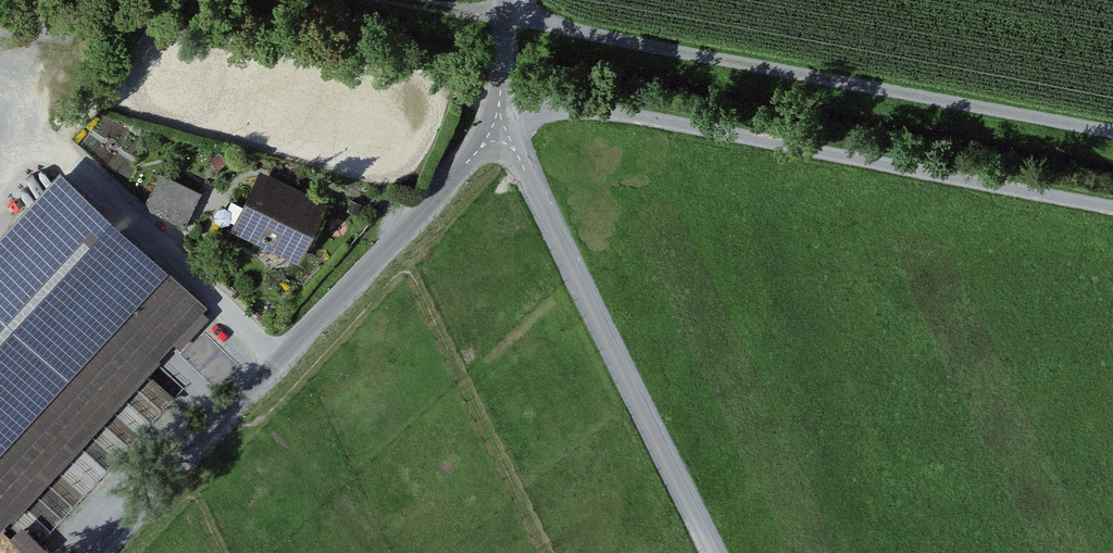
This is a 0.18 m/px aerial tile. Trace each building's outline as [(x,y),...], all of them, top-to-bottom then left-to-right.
[(59,171),(0,235),(0,530),(207,306),(59,171)] [(326,203),(259,172),(231,231),(298,263),(326,203)] [(205,193),(165,175),(149,209),(190,227),(205,193)]
